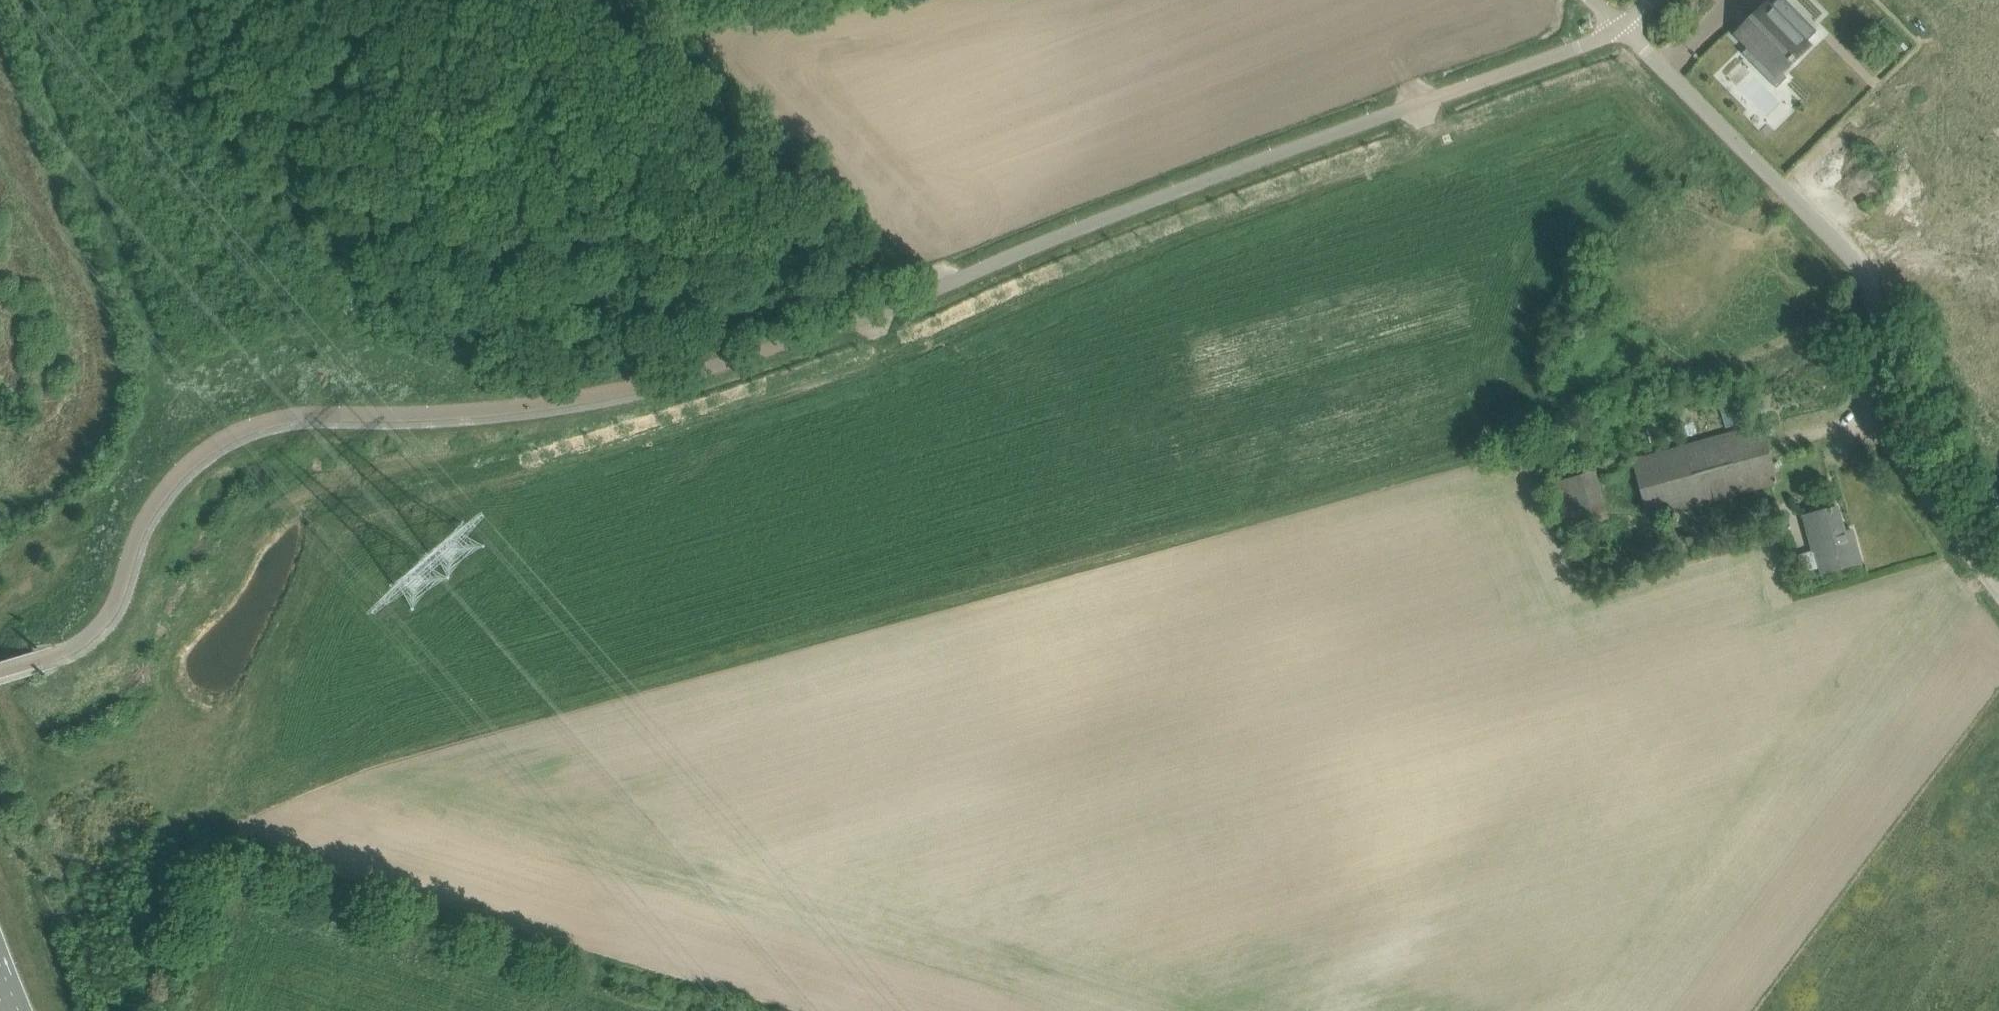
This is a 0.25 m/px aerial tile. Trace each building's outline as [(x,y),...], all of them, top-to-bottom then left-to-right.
[(1796,33),(1768,6),(1739,35),(1749,45),(1753,41),(1780,69),(1788,62),(1789,64),(1792,61),(1791,59),(1813,37),(1803,26),(1796,33)] [(1725,427),(1741,423),(1733,397),(1718,401),(1725,427)] [(1649,518),(1777,482),(1761,424),(1633,460),(1649,518)] [(1595,471),(1548,484),(1562,531),(1608,518),(1595,471)] [(1813,550),(1799,554),(1804,572),(1820,567),(1822,573),(1860,562),(1854,541),(1852,531),(1851,529),(1850,530),(1844,531),(1837,506),(1803,516),(1804,517),(1809,516),(1813,529),(1807,531),(1813,550)]
